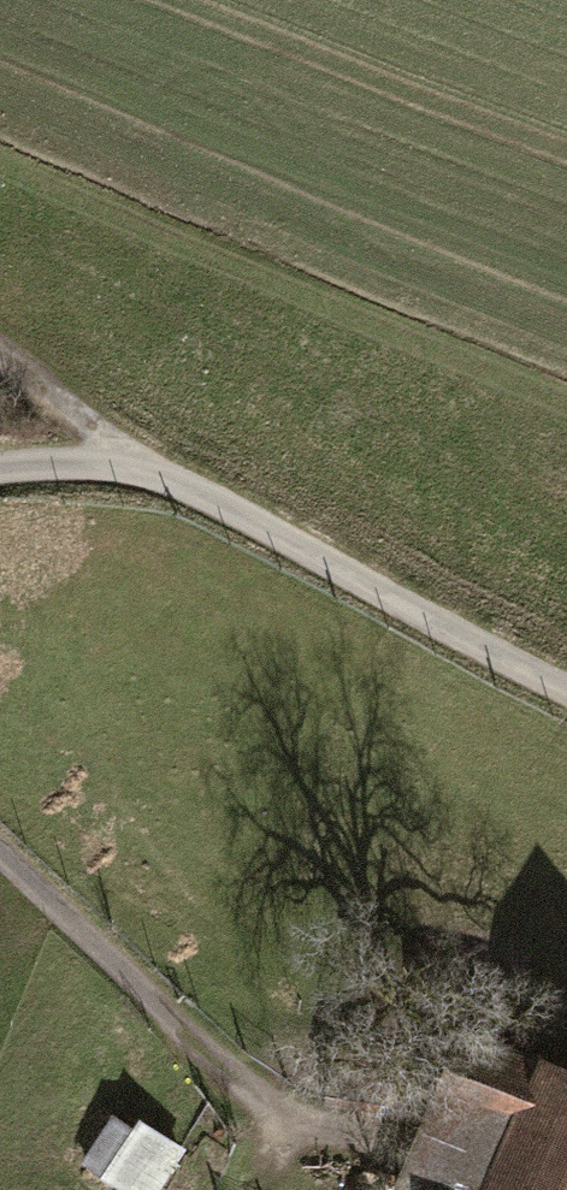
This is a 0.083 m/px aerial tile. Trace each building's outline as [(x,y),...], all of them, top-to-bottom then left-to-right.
[(550,1070),(465,1038),(440,1101),(514,1130),(491,1189),(566,1189),(566,1078),(550,1070)] [(128,1189),(153,1189),(180,1149),(151,1130),(145,1139),(116,1120),(87,1164),(128,1189)]
